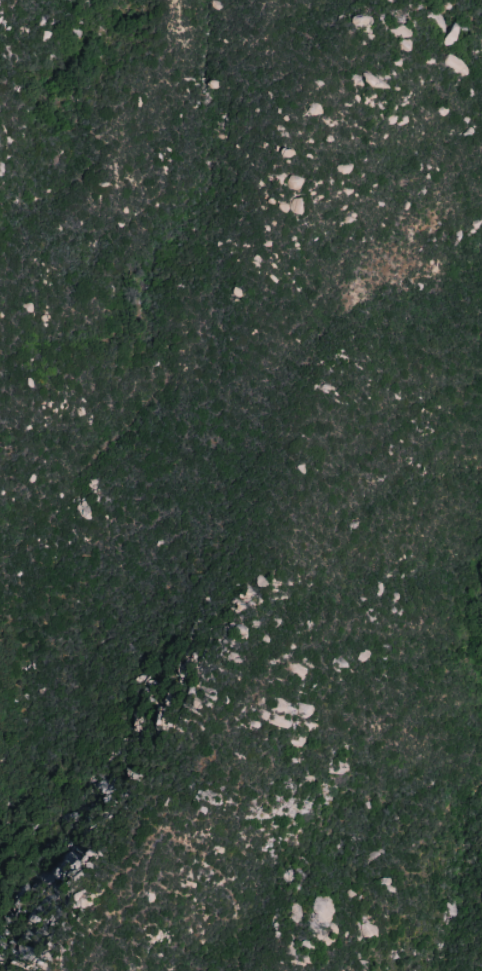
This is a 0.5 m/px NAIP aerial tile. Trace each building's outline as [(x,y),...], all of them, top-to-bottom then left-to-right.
[(442,62),(459,71),(464,62),(447,53),(442,62)] [(301,190),(303,177),(289,174),(286,187),(301,190)] [(303,197),(292,197),(292,214),(303,214),(303,197)]
